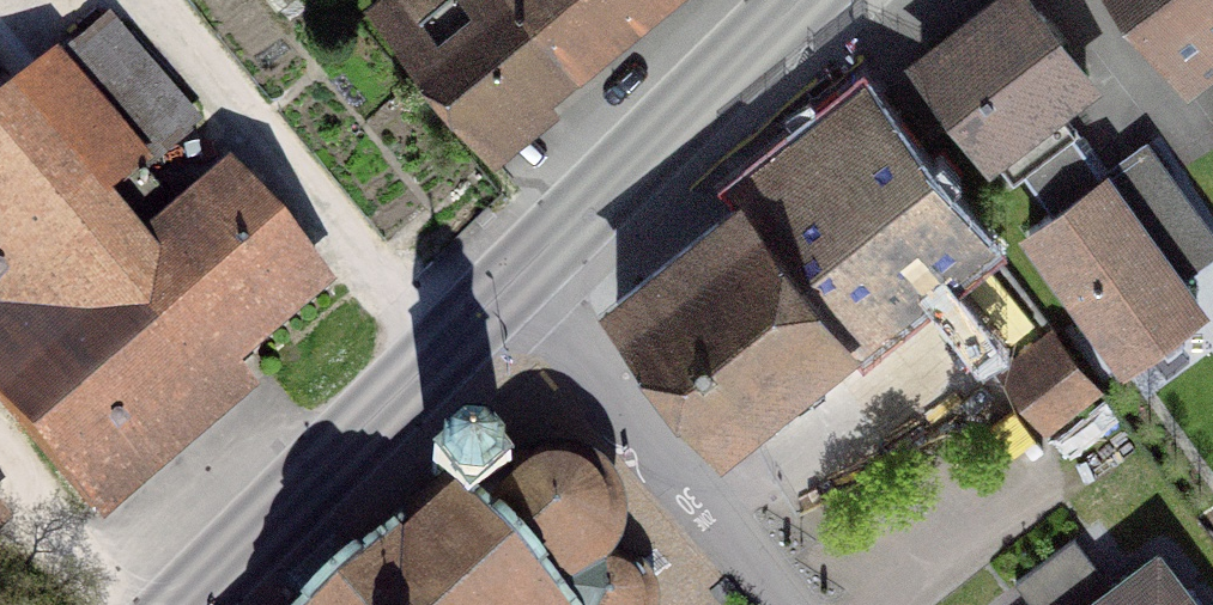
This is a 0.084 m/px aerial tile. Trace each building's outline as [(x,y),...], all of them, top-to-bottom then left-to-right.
[(470,138),(640,0),(384,0),(367,14),(470,138)] [(916,66),(985,156),(986,155),(1008,184),(1017,177),(1068,138),(1072,135),(1051,106),(1081,84),(1017,0),(1003,0),(916,66)] [(1168,77),(1212,42),(1212,0),(1110,0),(1168,77)] [(313,276),(235,185),(182,229),(111,145),(114,143),(0,8),(0,410),(66,488),(313,276)] [(715,440),(973,237),(868,103),(611,306),(715,440)] [(1097,179),(1068,138),(1017,177),(1046,216),(1024,232),(1111,352),(1183,300),(1166,276),(1207,246),(1137,149),(1097,179)] [(1042,426),(1090,389),(1049,337),(1002,374),(1042,426)] [(648,596),(639,579),(623,567),(604,563),(614,543),(615,522),(610,501),(599,484),(588,474),(578,468),(554,463),(541,463),(528,467),(516,472),(507,480),(472,438),(426,476),(443,494),(318,604),(648,604),(648,596)] [(1068,541),(1010,585),(1027,604),(1047,604),(1091,572),(1068,541)] [(1150,562),(1094,604),(1183,604),(1150,562)]
